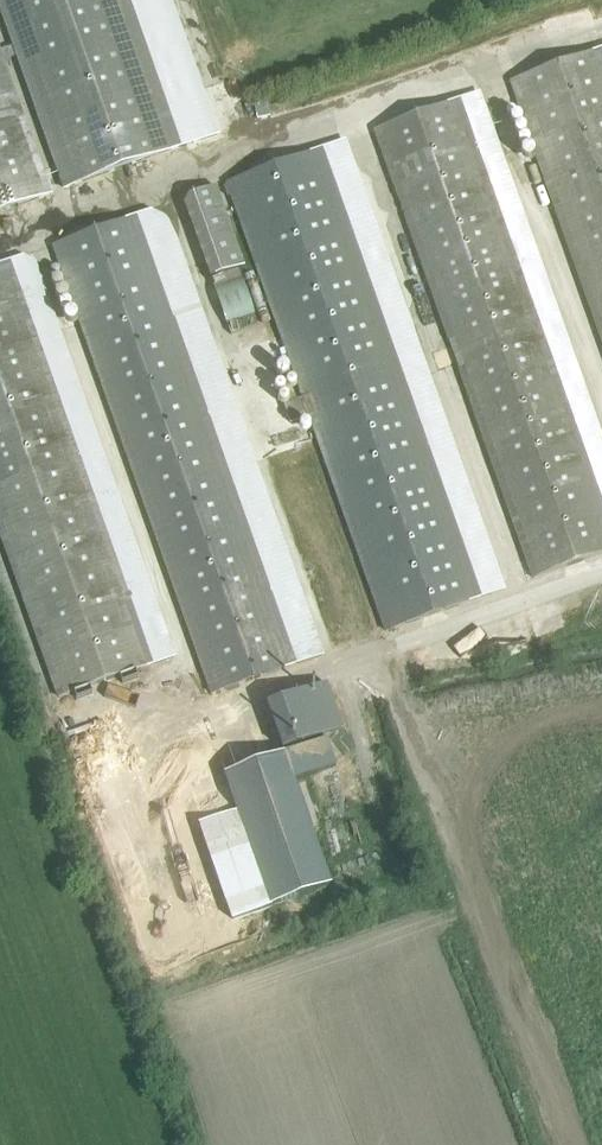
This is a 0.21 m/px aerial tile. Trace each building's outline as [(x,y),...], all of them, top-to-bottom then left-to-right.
[(67,190),(180,149),(127,0),(0,0),(0,1),(67,190)] [(0,51),(0,213),(51,195),(0,51)] [(512,84),(601,336),(601,52),(512,84)] [(460,103),(376,132),(453,347),(433,354),(440,373),(459,366),(536,580),(601,557),(601,504),(460,103)] [(229,198),(233,197),(305,400),(286,406),(292,425),(312,418),(388,632),(482,599),(323,152),(229,185),(230,187),(226,188),(229,198)] [(199,283),(245,266),(217,187),(188,197),(176,218),(199,283)] [(214,696),(296,664),(137,217),(54,249),(214,696)] [(63,704),(154,668),(10,266),(0,270),(0,531),(63,704)] [(267,706),(283,751),(343,730),(327,685),(267,706)]
